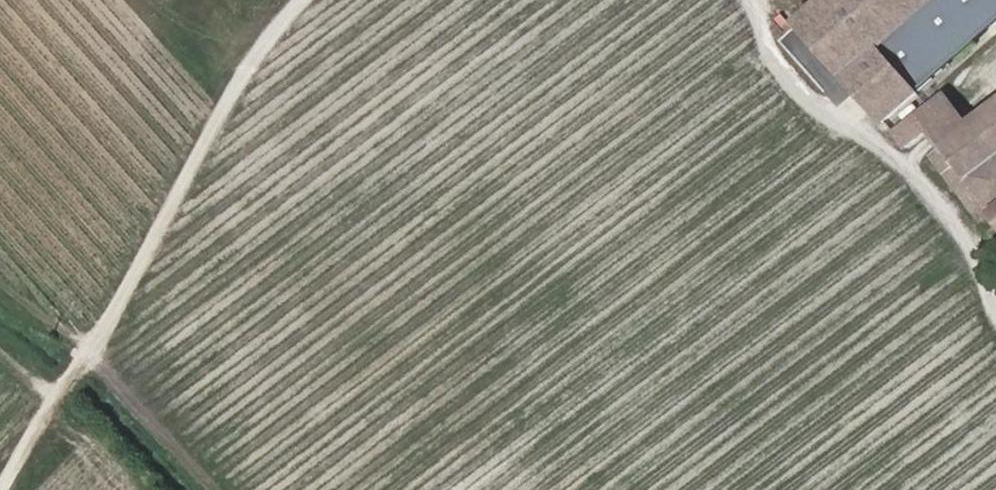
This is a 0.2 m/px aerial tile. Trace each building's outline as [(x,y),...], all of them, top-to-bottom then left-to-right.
[(799,25),(882,119),(933,79),(995,23),(995,0),(827,0),(799,25)] [(892,131),(904,147),(929,129),(956,109),(944,92),(892,131)] [(991,213),(993,211),(995,216),(995,102),(967,124),(940,144),(943,149),(991,213)] [(967,124),(956,109),(929,129),(940,144),(967,124)] [(991,213),(943,149),(932,157),(980,221),(991,213)]
